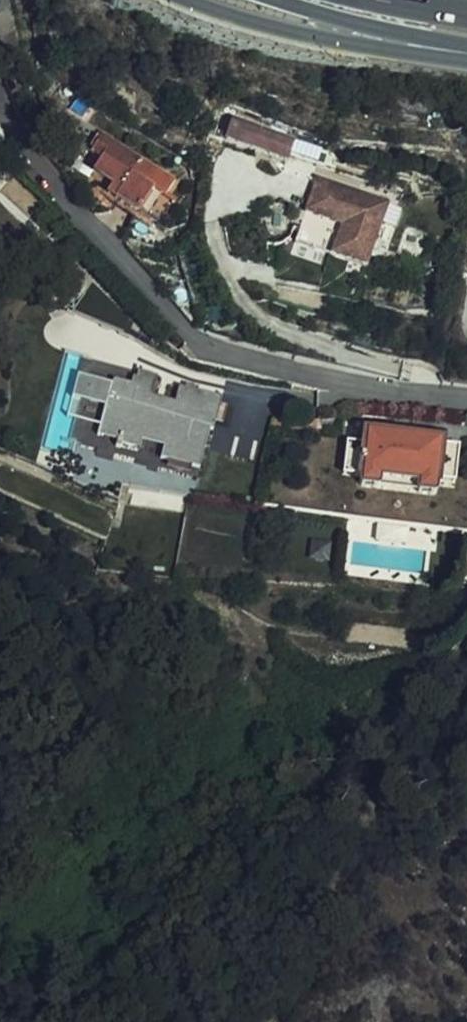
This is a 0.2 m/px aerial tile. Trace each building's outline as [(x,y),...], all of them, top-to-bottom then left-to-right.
[(296,138),(236,116),(229,137),(289,158),(296,138)] [(118,183),(112,192),(134,207),(150,182),(142,177),(151,164),(96,128),(86,143),(97,150),(89,162),(109,176),(118,183)] [(161,170),(151,164),(142,177),(150,182),(153,184),(161,170)] [(109,176),(103,185),(107,189),(112,192),(118,183),(109,176)] [(390,203),(320,177),(308,210),(296,241),(367,267),(390,203)] [(391,205),(381,229),(392,234),(402,209),(391,205)] [(165,461),(205,467),(209,427),(215,427),(219,391),(176,385),(174,406),(151,404),(154,378),(135,376),(133,394),(110,390),(103,444),(121,445),(120,456),(125,457),(126,452),(143,454),(145,442),(167,444),(165,461)] [(446,437),(365,426),(363,440),(350,439),(345,470),(360,472),(358,483),(379,486),(381,477),(418,482),(417,491),(438,494),(440,483),(454,485),(458,453),(445,451),(446,437)] [(151,467),(204,475),(205,467),(165,461),(167,444),(145,442),(143,454),(126,452),(125,457),(120,456),(121,445),(103,444),(101,460),(141,465),(151,467)]
